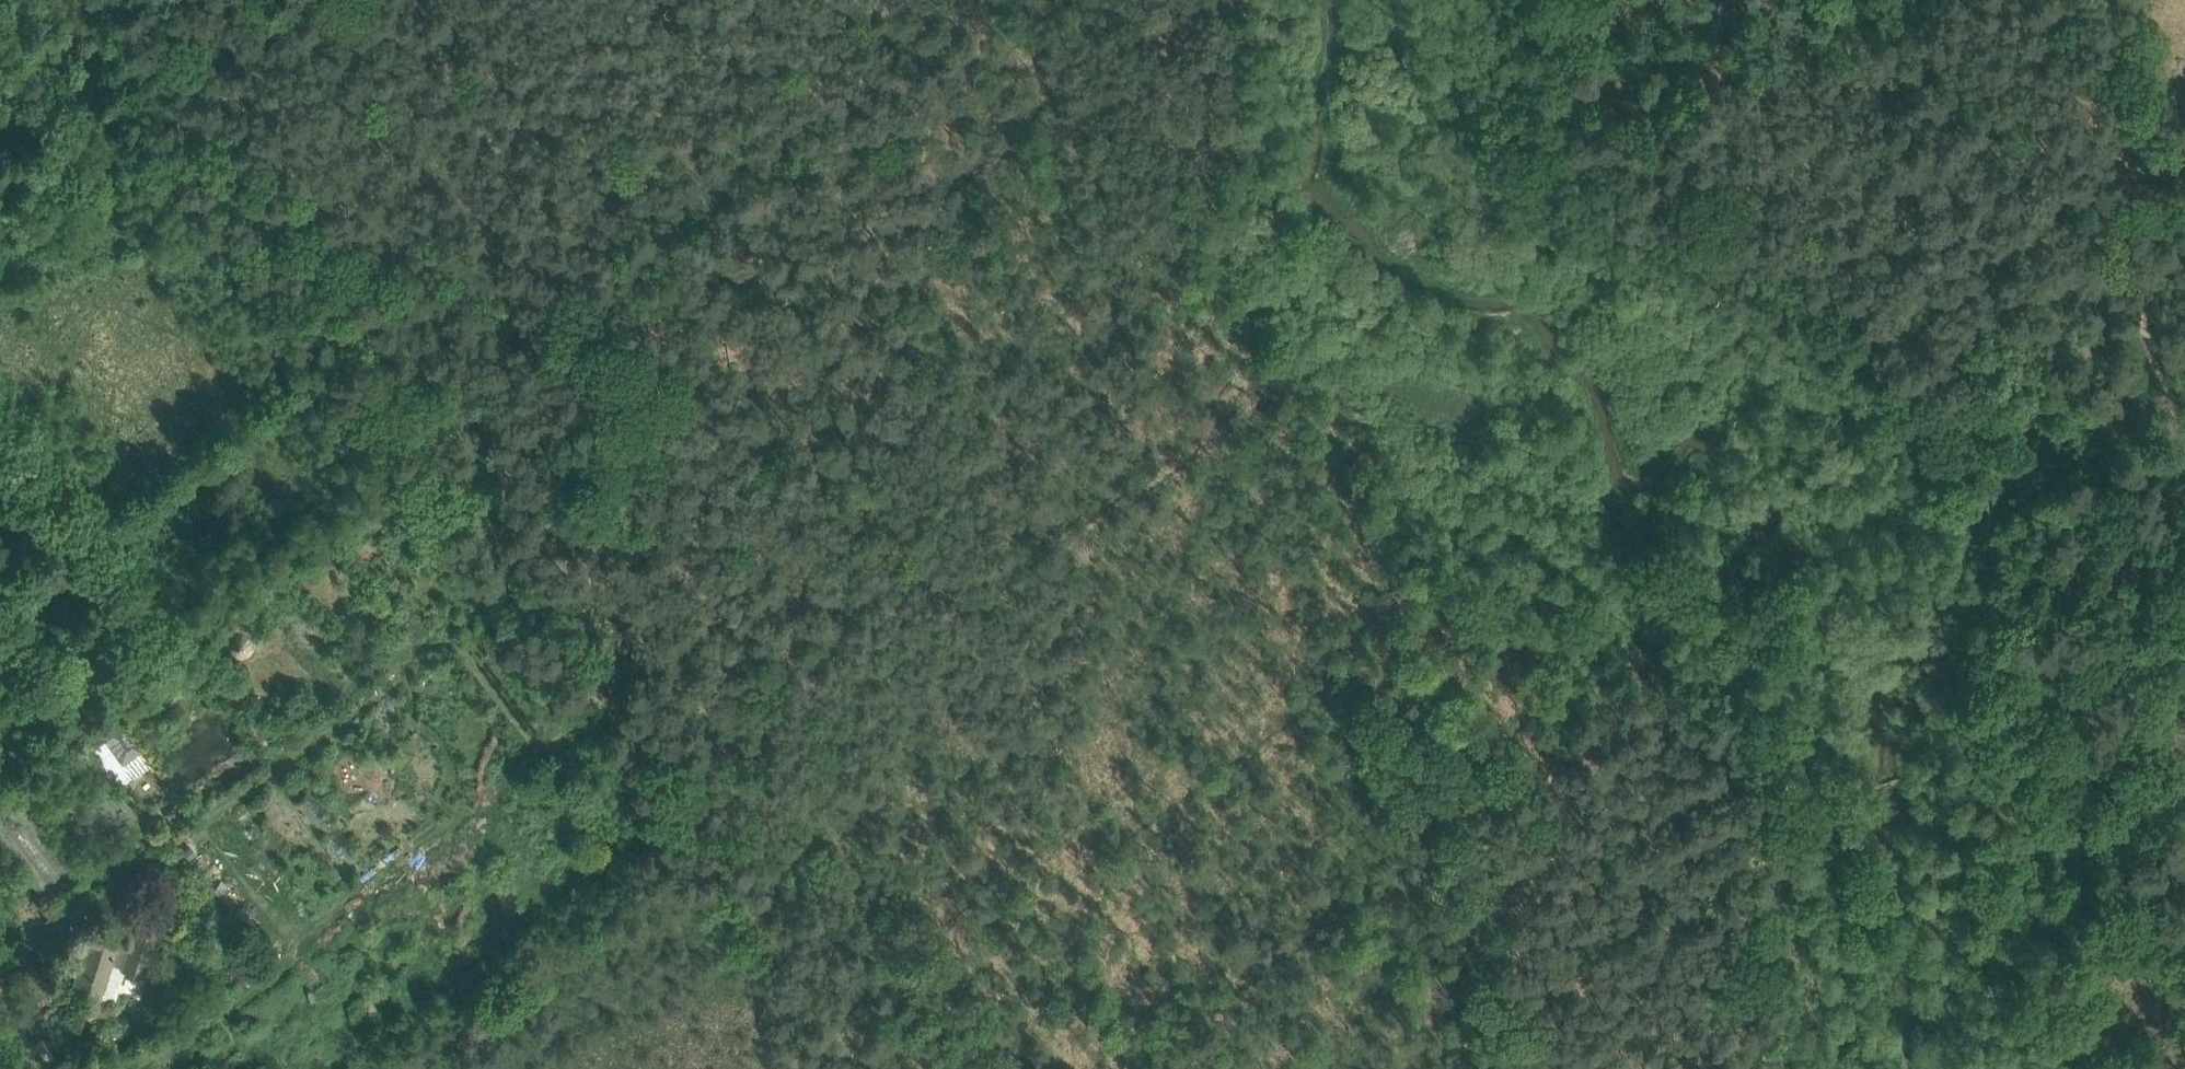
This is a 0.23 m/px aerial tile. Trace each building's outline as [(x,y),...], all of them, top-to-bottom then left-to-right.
[(122,726),(104,739),(122,764),(140,750),(122,726)] [(98,1013),(103,998),(112,1001),(122,970),(143,977),(165,914),(143,907),(129,950),(116,946),(117,943),(90,934),(71,989),(84,993),(79,1007),(98,1013)]
